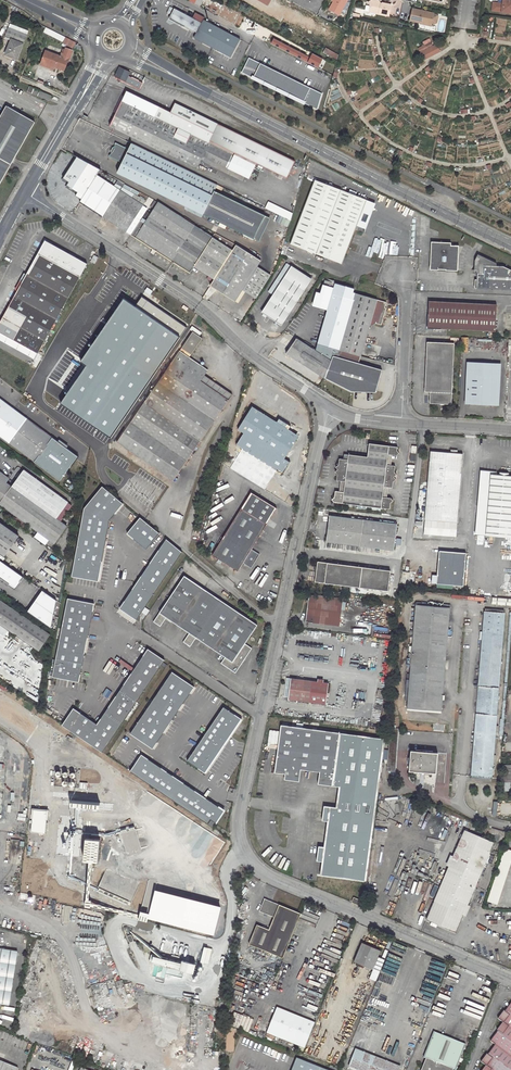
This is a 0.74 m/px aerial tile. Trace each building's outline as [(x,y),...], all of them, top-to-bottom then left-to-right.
[(206,9),(209,3),(204,0),(189,0),(189,1),(206,9)] [(342,28),(289,0),(276,0),(275,1),(290,8),(286,15),(273,7),(269,15),(332,48),(342,28)] [(348,0),(335,0),(334,2),(329,10),(339,15),(348,0)] [(368,13),(389,17),(391,6),(382,4),(381,5),(375,3),(373,0),(368,4),(369,6),(368,13)] [(502,4),(497,3),(496,10),(501,11),(501,13),(510,14),(510,0),(502,0),(502,4)] [(215,6),(209,3),(206,9),(211,12),(215,6)] [(492,3),(491,11),(501,13),(501,11),(496,10),(497,3),(492,3)] [(202,23),(176,9),(171,19),(197,33),(202,23)] [(423,12),(412,9),(410,21),(421,24),(421,22),(423,23),(431,25),(431,24),(435,25),(436,24),(438,17),(437,16),(434,15),(434,14),(425,12),(425,13),(423,12)] [(240,39),(204,20),(202,23),(197,33),(194,38),(231,57),(240,39)] [(28,31),(12,24),(10,27),(27,34),(28,31)] [(18,57),(27,34),(10,27),(6,37),(12,39),(7,54),(11,56),(12,54),(18,57)] [(63,43),(73,48),(76,43),(66,38),(66,39),(63,43)] [(323,53),(337,61),(339,54),(329,49),(326,47),(323,53)] [(43,63),(55,67),(64,71),(68,60),(69,61),(73,51),(66,49),(65,51),(64,54),(62,54),(61,57),(47,52),(43,63)] [(322,94),(249,58),(242,72),(317,109),(322,94)] [(114,77),(125,82),(139,89),(142,83),(128,76),(129,74),(119,69),(114,77)] [(27,92),(50,101),(52,96),(30,87),(27,92)] [(136,96),(127,91),(122,101),(109,127),(113,129),(196,169),(203,156),(249,179),(256,164),(286,179),(294,162),(175,103),(173,107),(170,112),(136,96)] [(0,119),(0,185),(36,122),(8,106),(0,119)] [(117,173),(203,215),(254,239),(265,215),(225,196),(215,191),(216,188),(218,185),(132,144),(128,150),(115,144),(114,145),(114,149),(113,151),(111,154),(109,156),(108,157),(121,164),(117,173)] [(77,157),(63,178),(69,182),(67,184),(67,185),(78,192),(76,194),(75,196),(81,199),(100,170),(77,157)] [(80,202),(126,232),(146,202),(115,184),(114,186),(98,175),(80,202)] [(314,180),(290,244),(342,264),(366,200),(314,180)] [(78,192),(67,185),(65,187),(76,194),(78,192)] [(216,188),(229,195),(230,191),(218,185),(216,188)] [(193,267),(214,280),(210,286),(235,302),(261,261),(236,245),(214,233),(213,236),(159,203),(154,200),(150,207),(153,209),(150,213),(147,211),(141,221),(140,220),(130,235),(189,274),(193,267)] [(279,214),(276,222),(288,227),(294,212),(269,202),(266,209),(279,214)] [(265,215),(254,239),(259,242),(271,218),(265,215)] [(0,322),(0,340),(34,359),(87,264),(45,241),(0,322)] [(451,243),(431,242),(430,270),(457,271),(459,246),(451,246),(451,243)] [(477,289),(510,290),(510,270),(503,266),(496,266),(496,263),(478,254),(475,260),(474,270),(477,270),(477,273),(477,289)] [(94,255),(88,265),(93,268),(98,258),(94,255)] [(273,294),(291,266),(286,263),(268,291),(273,294)] [(273,294),(261,312),(281,325),(311,279),(291,266),(273,294)] [(327,310),(315,350),(296,338),(283,358),(343,394),(375,393),(381,371),(358,364),(371,322),(381,325),(386,308),(385,307),(387,303),(355,293),(353,300),(332,294),(335,283),(324,280),(320,294),(316,293),(312,305),(327,310)] [(80,362),(87,367),(61,404),(111,438),(187,328),(142,297),(136,306),(125,298),(80,362)] [(427,329),(495,332),(496,304),(429,301),(427,329)] [(294,318),(289,325),(294,328),(298,321),(294,318)] [(193,332),(182,348),(191,354),(202,338),(199,336),(201,333),(192,326),(190,330),(193,332)] [(427,342),(424,392),(430,392),(429,404),(451,404),(454,343),(427,342)] [(179,351),(130,423),(116,443),(173,482),(232,395),(219,385),(215,390),(201,381),(205,376),(208,371),(179,351)] [(469,375),(498,376),(499,363),(470,362),(469,375)] [(468,404),(496,405),(498,376),(469,375),(469,382),(466,382),(465,396),(468,396),(468,404)] [(219,385),(205,376),(201,381),(215,390),(219,385)] [(7,442),(25,417),(0,399),(0,437),(7,442)] [(236,444),(283,473),(290,462),(285,458),(298,437),(252,408),(238,430),(243,433),(236,444)] [(7,442),(35,462),(53,438),(25,417),(7,442)] [(77,455),(53,438),(35,462),(59,481),(77,455)] [(334,503),(389,510),(390,503),(393,501),(391,498),(386,498),(382,497),(384,487),(388,487),(392,488),(393,482),(396,480),(394,477),(397,474),(394,472),(395,466),(391,465),(386,465),(388,455),(392,455),(396,456),(399,453),(397,450),(397,447),(368,443),(367,457),(348,455),(347,459),(347,460),(343,459),(339,459),(338,465),(335,467),(337,470),(335,472),(337,475),(336,481),(340,481),(344,482),(343,492),(339,492),(335,491),(334,497),(331,499),(334,503)] [(411,445),(409,461),(415,462),(417,446),(411,445)] [(429,452),(424,519),(457,522),(463,454),(429,452)] [(54,544),(67,526),(60,521),(56,518),(68,502),(23,470),(11,486),(0,477),(0,505),(54,544)] [(475,535),(510,538),(510,477),(494,475),(481,474),(475,535)] [(84,508),(71,576),(99,581),(109,521),(122,503),(102,486),(84,508)] [(277,507),(251,491),(247,499),(272,514),(277,507)] [(247,499),(211,554),(236,570),(240,564),(242,566),(244,563),(250,567),(259,554),(250,548),(272,514),(247,499)] [(68,502),(56,518),(60,521),(72,505),(68,502)] [(326,543),(394,551),(397,524),(329,515),(326,543)] [(126,533),(144,549),(158,533),(139,517),(126,533)] [(4,557),(18,536),(0,523),(0,554),(4,557)] [(119,608),(135,620),(182,552),(166,539),(119,608)] [(439,551),(436,575),(433,575),(432,585),(464,587),(466,553),(439,551)] [(15,589),(23,577),(0,561),(0,578),(15,589)] [(314,581),(388,591),(390,571),(317,561),(314,581)] [(410,578),(410,573),(402,574),(402,581),(407,581),(407,578),(410,578)] [(196,638),(225,657),(221,663),(235,673),(252,648),(245,644),(257,625),(185,576),(154,622),(160,626),(166,618),(189,633),(183,642),(190,646),(196,638)] [(56,601),(41,591),(27,612),(51,629),(56,601)] [(305,621),(339,626),(343,599),(308,594),(305,621)] [(38,651),(50,634),(0,599),(0,625),(12,633),(38,651)] [(51,677),(78,683),(93,603),(67,599),(51,677)] [(441,711),(450,608),(415,605),(406,708),(441,711)] [(484,611),(470,776),(492,778),(505,613),(484,611)] [(5,633),(8,635),(7,637),(8,638),(12,633),(0,625),(0,641),(5,633)] [(61,725),(101,752),(164,661),(147,650),(96,725),(73,708),(61,725)] [(197,687),(175,672),(132,735),(154,750),(197,687)] [(286,700),(324,705),(327,684),(289,679),(286,700)] [(106,688),(98,702),(105,706),(112,691),(106,688)] [(243,720),(225,708),(189,762),(207,774),(243,720)] [(366,881),(381,765),(385,738),(280,725),(274,773),(284,774),(284,780),(299,782),(301,769),(319,772),(317,784),(338,787),(335,807),(323,805),(321,820),(327,821),(323,846),(318,845),(316,861),(322,861),(320,874),(366,881)] [(410,750),(407,771),(436,773),(438,753),(410,750)] [(227,812),(144,756),(133,772),(210,823),(213,819),(219,824),(227,812)] [(510,791),(510,772),(503,772),(503,782),(499,782),(500,791),(510,791)] [(53,836),(78,838),(79,822),(87,823),(88,802),(68,801),(67,813),(55,812),(53,836)] [(33,809),(31,831),(43,833),(45,833),(47,810),(33,809)] [(439,840),(443,819),(426,816),(423,830),(430,831),(428,838),(439,840)] [(464,830),(425,920),(456,933),(494,842),(464,830)] [(85,837),(82,860),(97,861),(100,839),(85,837)] [(510,863),(510,851),(504,848),(487,901),(498,904),(510,863)] [(94,893),(130,910),(131,906),(96,890),(94,893)] [(351,902),(358,905),(361,900),(353,897),(351,902)] [(284,958),(302,914),(267,900),(266,903),(264,902),(260,911),(275,918),(270,930),(258,924),(250,944),(284,958)] [(354,962),(372,970),(369,978),(376,981),(385,960),(378,957),(380,951),(361,943),(354,962)] [(9,1006),(18,952),(0,950),(0,1005),(9,1006)] [(199,965),(184,961),(184,962),(151,956),(150,963),(197,973),(199,965)] [(487,1057),(486,1057),(480,1065),(485,1069),(484,1069),(510,1069),(510,1003),(510,1002),(502,1012),(501,1012),(496,1020),(500,1024),(495,1032),(497,1033),(489,1044),(494,1047),(487,1057)] [(284,1040),(298,1046),(308,1021),(277,1009),(267,1033),(274,1036),(284,1040)] [(423,1057),(426,1058),(421,1069),(452,1069),(453,1069),(455,1069),(465,1045),(433,1032),(423,1057)] [(272,1040),(282,1044),(284,1040),(274,1036),(272,1040)] [(357,1069),(399,1069),(400,1067),(355,1049),(348,1067),(357,1069)] [(19,1068),(0,1061),(0,1069),(18,1069),(19,1068)]
